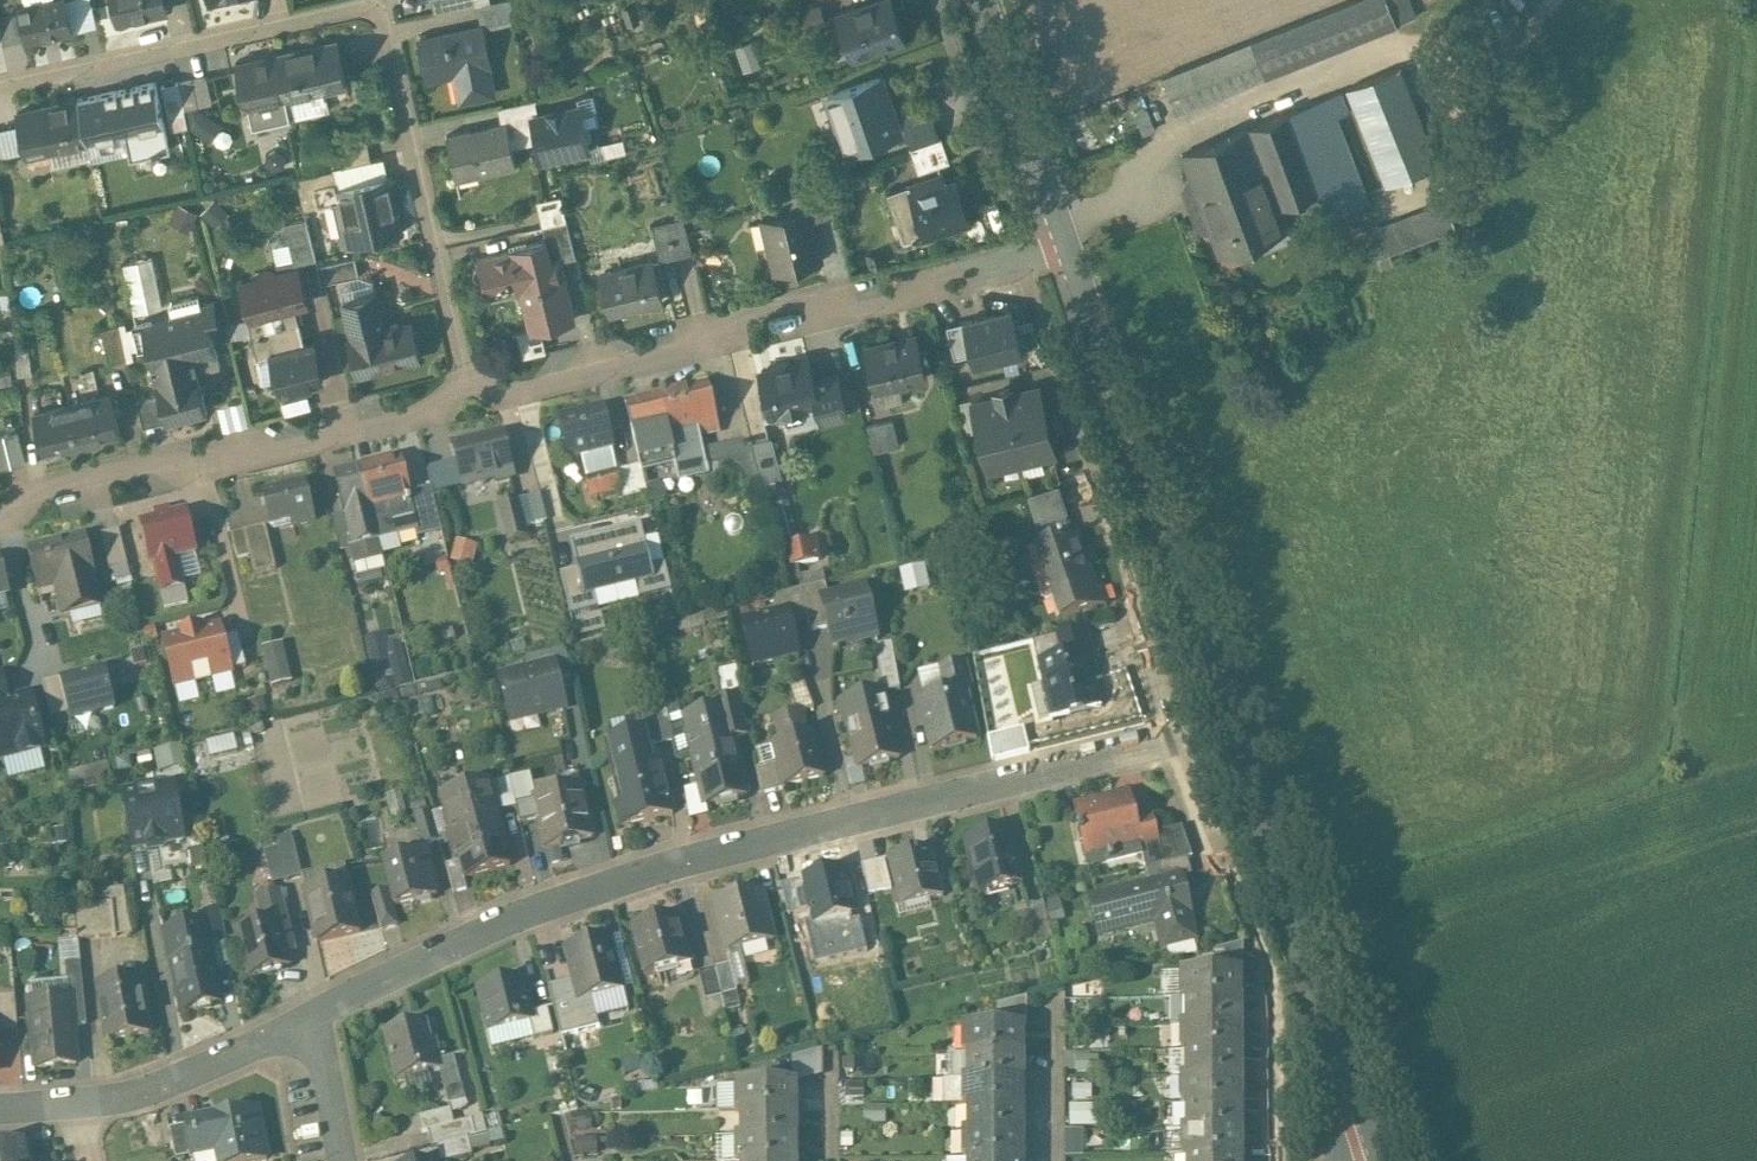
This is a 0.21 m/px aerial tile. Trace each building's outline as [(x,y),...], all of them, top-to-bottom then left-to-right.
[(19,6),(26,39),(72,29),(66,0),(44,0),(19,6)] [(118,18),(164,8),(162,0),(115,0),(118,18)] [(436,12),(477,3),(476,0),(433,0),(436,12)] [(478,3),(481,21),(517,13),(514,0),(493,0),(478,3)] [(838,13),(850,48),(868,41),(870,48),(905,36),(893,0),(875,0),(838,13)] [(1252,40),(1266,76),(1397,23),(1388,0),(1352,0),(1252,40)] [(1397,23),(1415,16),(1409,0),(1388,0),(1397,23)] [(822,6),(797,14),(802,28),(827,20),(822,6)] [(517,13),(481,21),(482,25),(420,39),(429,78),(466,70),(472,97),(495,92),(489,64),(491,64),(483,28),(519,20),(517,13)] [(756,38),(738,44),(747,69),(764,64),(756,38)] [(1252,40),(1163,76),(1177,111),(1266,76),(1252,40)] [(315,46),(278,54),(287,97),(293,96),(296,111),(328,104),(315,46)] [(278,54),(239,63),(252,121),(283,114),(280,98),(287,97),(278,54)] [(1400,66),(1347,87),(1386,184),(1440,162),(1400,66)] [(207,75),(179,81),(185,108),(212,102),(207,75)] [(881,76),(828,94),(840,130),(849,127),(855,142),(871,137),(873,142),(901,132),(881,76)] [(179,81),(163,85),(169,115),(185,111),(179,81)] [(142,85),(78,98),(88,140),(92,139),(95,155),(129,148),(126,132),(151,127),(142,85)] [(1343,94),(1294,113),(1323,191),(1322,191),(1332,215),(1370,201),(1337,116),(1350,111),(1343,94)] [(537,97),(504,104),(507,120),(513,146),(538,140),(533,114),(539,113),(536,99),(538,98),(537,97)] [(78,98),(17,111),(26,153),(49,149),(53,164),(85,157),(81,142),(88,140),(78,98)] [(539,113),(533,114),(538,140),(542,159),(590,148),(588,138),(592,137),(589,124),(585,124),(580,104),(539,113)] [(213,139),(223,121),(196,106),(186,124),(213,139)] [(930,108),(903,118),(912,145),(939,136),(930,108)] [(1294,113),(1250,129),(1269,182),(1279,207),(1280,207),(1322,191),(1323,191),(1294,113)] [(507,120),(448,133),(457,178),(517,165),(513,146),(507,120)] [(1250,129),(1182,154),(1202,206),(1269,182),(1250,129)] [(607,151),(627,147),(625,136),(604,140),(607,151)] [(367,138),(339,144),(341,151),(344,165),(372,159),(367,138)] [(945,142),(913,152),(920,171),(951,160),(945,142)] [(328,170),(297,177),(304,208),(331,201),(341,199),(338,188),(333,189),(328,170)] [(941,172),(888,190),(898,221),(920,213),(925,230),(911,235),(912,238),(970,218),(956,177),(944,181),(941,172)] [(390,175),(338,188),(341,199),(331,201),(342,246),(403,231),(390,175)] [(1269,182),(1202,206),(1221,256),(1267,238),(1270,245),(1291,236),(1280,207),(1279,207),(1269,182)] [(809,188),(795,193),(789,213),(810,208),(812,220),(817,218),(809,188)] [(175,216),(196,222),(199,209),(179,204),(175,216)] [(789,213),(763,220),(776,270),(822,258),(812,220),(810,208),(789,213)] [(1411,214),(1395,220),(1400,233),(1385,238),(1390,252),(1421,240),(1411,214)] [(683,216),(652,224),(661,259),(693,251),(688,230),(683,216)] [(306,217),(285,222),(295,263),(317,258),(306,217)] [(568,219),(543,224),(547,239),(551,259),(560,257),(561,259),(577,255),(568,219)] [(547,239),(511,248),(511,249),(479,257),(480,264),(477,265),(475,268),(475,271),(475,274),(477,276),(480,278),(483,277),(485,284),(503,280),(508,272),(515,269),(520,288),(528,286),(523,266),(551,259),(547,239)] [(355,256),(317,264),(322,282),(359,274),(355,256)] [(152,257),(124,263),(134,313),(163,307),(152,257)] [(551,259),(523,266),(528,286),(520,288),(530,329),(575,318),(561,259),(560,257),(551,259)] [(654,260),(600,273),(610,312),(663,299),(654,260)] [(278,274),(270,268),(260,271),(255,280),(244,283),(253,317),(295,305),(295,306),(306,303),(297,269),(278,274)] [(376,293),(344,301),(354,341),(350,342),(358,371),(378,366),(379,368),(420,358),(411,322),(398,326),(397,322),(384,326),(381,316),(385,310),(382,301),(377,297),(376,293)] [(198,295),(172,302),(170,307),(172,317),(202,310),(198,295)] [(172,317),(169,318),(182,373),(197,370),(198,371),(221,366),(211,329),(221,327),(215,301),(203,304),(204,309),(202,310),(172,317)] [(253,317),(248,318),(259,361),(273,357),(281,392),(323,382),(320,370),(326,368),(324,356),(317,357),(313,343),(305,345),(295,306),(295,305),(253,317)] [(1014,309),(948,322),(955,355),(970,352),(973,367),(1024,357),(1014,309)] [(169,318),(133,327),(139,349),(148,347),(160,396),(166,422),(208,411),(198,371),(197,370),(182,373),(169,318)] [(118,324),(100,328),(109,365),(127,360),(118,324)] [(916,333),(865,346),(875,389),(926,376),(916,333)] [(809,360),(760,372),(770,412),(817,401),(819,400),(814,378),(809,360)] [(93,369),(81,372),(85,389),(98,386),(93,369)] [(838,372),(814,378),(819,400),(817,401),(822,420),(848,413),(838,372)] [(699,385),(659,395),(658,392),(655,393),(656,396),(629,402),(628,400),(625,400),(643,473),(673,465),(676,477),(708,469),(700,435),(721,430),(708,379),(699,382),(699,385)] [(999,397),(973,404),(979,428),(989,469),(1055,453),(1039,388),(1013,394),(1012,387),(997,390),(999,397)] [(111,393),(72,402),(81,442),(121,432),(111,393)] [(160,396),(137,401),(143,427),(166,422),(160,396)] [(246,400),(221,404),(224,427),(249,424),(246,400)] [(72,402),(35,411),(44,451),(81,442),(72,402)] [(974,406),(960,409),(966,432),(979,428),(974,406)] [(603,409),(561,419),(570,459),(583,456),(611,450),(613,449),(603,409)] [(893,418),(866,425),(873,451),(900,445),(893,418)] [(0,435),(0,469),(26,462),(18,430),(0,435)] [(773,433),(753,438),(760,466),(763,479),(784,473),(773,433)] [(503,435),(454,447),(463,486),(497,478),(498,482),(513,478),(503,435)] [(753,438),(710,449),(717,477),(760,466),(753,438)] [(611,450),(583,456),(589,479),(617,472),(611,450)] [(400,460),(358,470),(368,508),(372,507),(380,538),(415,530),(417,529),(409,495),(400,460)] [(368,508),(358,470),(335,476),(345,517),(349,516),(356,548),(351,549),(354,562),(384,554),(380,538),(372,507),(368,508)] [(589,479),(587,479),(592,498),(597,497),(599,507),(625,501),(618,472),(617,472),(589,479)] [(305,484),(262,494),(270,527),(291,521),(293,529),(315,523),(305,484)] [(1058,485),(1031,494),(1038,516),(1065,507),(1058,485)] [(431,489),(409,495),(417,529),(415,530),(416,535),(441,529),(431,489)] [(540,495),(526,498),(533,526),(547,522),(540,495)] [(516,501),(497,507),(508,544),(526,538),(516,501)] [(1065,507),(1038,516),(1043,530),(1071,523),(1065,507)] [(186,513),(143,524),(153,565),(155,564),(162,592),(184,586),(177,559),(196,554),(186,513)] [(345,517),(332,520),(340,552),(351,549),(356,548),(349,516),(345,517)] [(1043,530),(1034,532),(1038,546),(1034,548),(1057,621),(1106,605),(1101,589),(1093,592),(1071,523),(1043,530)] [(577,571),(584,598),(595,595),(636,585),(655,581),(652,568),(642,525),(570,543),(577,571)] [(265,528),(245,533),(251,556),(255,574),(275,569),(265,528)] [(120,531),(102,536),(110,570),(129,566),(120,531)] [(251,556),(245,533),(232,536),(238,559),(251,556)] [(85,537),(29,551),(38,587),(39,592),(42,591),(57,587),(65,620),(103,610),(85,537)] [(790,567),(823,562),(820,539),(786,545),(790,567)] [(9,596),(0,560),(0,598),(9,596)] [(902,569),(908,592),(932,586),(927,563),(902,569)] [(655,581),(636,585),(639,599),(672,591),(665,565),(652,568),(655,581)] [(584,598),(577,571),(560,575),(571,617),(598,610),(595,595),(584,598)] [(826,583),(802,589),(807,620),(810,632),(830,627),(823,599),(829,597),(826,583)] [(184,586),(162,592),(166,608),(188,603),(184,586)] [(829,597),(823,599),(830,627),(834,645),(876,634),(865,588),(829,597)] [(802,589),(773,596),(777,613),(788,611),(791,624),(807,620),(802,589)] [(777,613),(744,622),(754,665),(798,654),(791,624),(788,611),(777,613)] [(0,618),(0,638),(18,634),(13,615),(0,618)] [(202,629),(183,634),(184,637),(166,642),(177,684),(196,680),(197,684),(213,680),(212,676),(247,667),(239,635),(222,639),(220,628),(203,633),(202,629)] [(1087,629),(1056,636),(1061,657),(1086,651),(1087,653),(1092,652),(1087,629)] [(371,635),(378,689),(414,684),(406,630),(371,635)] [(0,638),(0,654),(22,649),(18,634),(0,638)] [(263,647),(274,686),(295,680),(284,641),(263,647)] [(892,644),(875,647),(879,669),(896,666),(892,644)] [(566,649),(529,658),(533,671),(555,665),(559,681),(572,677),(566,649)] [(1061,657),(1038,663),(1050,716),(1051,718),(1102,707),(1095,678),(1093,679),(1087,653),(1086,651),(1061,657)] [(965,662),(939,668),(942,682),(968,675),(965,662)] [(533,671),(501,679),(512,721),(565,708),(559,681),(555,665),(533,671)] [(896,666),(879,669),(884,693),(901,690),(896,666)] [(105,669),(61,680),(69,715),(70,720),(116,708),(105,669)] [(0,672),(0,704),(8,702),(1,672),(0,672)] [(968,675),(942,682),(946,694),(921,700),(933,751),(977,740),(965,691),(971,690),(968,675)] [(51,718),(69,715),(61,680),(43,685),(51,718)] [(194,684),(178,689),(182,704),(198,699),(194,684)] [(743,695),(712,702),(716,716),(721,715),(728,748),(735,746),(733,739),(750,735),(743,707),(745,706),(743,695)] [(0,704),(0,748),(3,758),(21,754),(22,757),(42,752),(41,749),(44,748),(31,696),(8,702),(0,704)] [(890,718),(868,723),(865,712),(871,711),(868,697),(840,704),(847,731),(850,730),(859,769),(900,760),(890,718)] [(668,707),(639,714),(643,735),(644,734),(648,748),(674,742),(668,707)] [(801,711),(775,717),(781,743),(774,744),(779,763),(785,788),(786,787),(825,778),(814,735),(807,736),(801,711)] [(716,716),(684,724),(706,807),(747,797),(735,746),(728,748),(721,715),(716,716)] [(643,735),(611,742),(626,804),(618,806),(623,827),(673,815),(661,764),(652,767),(648,748),(644,734),(643,735)] [(236,736),(209,740),(212,755),(238,751),(236,736)] [(181,742),(156,750),(162,769),(187,761),(181,742)] [(779,763),(756,769),(761,794),(786,788),(786,787),(785,788),(779,763)] [(530,775),(510,780),(516,805),(535,801),(534,797),(535,797),(530,775)] [(510,780),(494,783),(501,811),(517,807),(516,805),(510,780)] [(488,784),(442,797),(452,832),(449,833),(457,859),(464,857),(469,876),(466,877),(467,879),(511,866),(498,819),(498,818),(488,784)] [(122,795),(132,849),(183,840),(175,794),(173,791),(171,789),(167,787),(162,787),(122,795)] [(535,797),(534,797),(535,801),(539,820),(545,849),(593,839),(582,787),(535,797)] [(401,793),(387,796),(395,825),(409,822),(401,793)] [(1108,798),(1075,806),(1081,831),(1079,831),(1081,838),(1082,838),(1087,858),(1106,854),(1108,863),(1142,855),(1144,854),(1136,819),(1131,800),(1110,805),(1108,798)] [(535,801),(516,805),(517,807),(521,824),(539,820),(535,801)] [(432,814),(415,818),(425,853),(426,853),(424,846),(440,842),(432,814)] [(1185,827),(1156,834),(1152,815),(1136,819),(1144,854),(1142,855),(1146,870),(1188,859),(1193,858),(1185,827)] [(1009,830),(966,841),(979,895),(1023,884),(1009,830)] [(294,845),(292,835),(278,838),(280,848),(294,845)] [(294,845),(280,848),(288,880),(303,876),(295,845),(294,845)] [(280,848),(265,852),(273,884),(288,880),(280,848)] [(919,852),(889,860),(894,883),(901,881),(905,900),(927,895),(929,901),(944,898),(933,851),(920,854),(919,852)] [(425,853),(386,863),(393,892),(389,893),(392,906),(396,905),(397,906),(437,896),(426,853),(425,853)] [(1188,859),(1146,870),(1150,885),(1183,877),(1183,878),(1192,876),(1188,859)] [(460,861),(446,865),(454,893),(468,890),(460,861)] [(878,862),(862,866),(869,895),(885,891),(878,862)] [(327,887),(306,891),(317,942),(360,933),(345,867),(323,872),(327,887)] [(843,871),(804,880),(811,910),(815,924),(853,914),(843,871)] [(1150,885),(1091,900),(1099,936),(1157,921),(1164,948),(1196,940),(1189,914),(1192,913),(1183,878),(1183,877),(1150,885)] [(804,880),(781,886),(789,916),(811,910),(804,880)] [(112,890),(92,892),(94,906),(76,907),(80,940),(117,937),(112,890)] [(388,891),(372,896),(382,930),(398,925),(392,906),(389,893),(388,891)] [(762,891),(714,903),(726,953),(774,941),(762,891)] [(266,924),(239,931),(251,978),(290,968),(287,956),(295,954),(279,893),(259,898),(266,924)] [(870,899),(855,903),(864,937),(879,933),(870,899)] [(1044,904),(1027,908),(1036,944),(1053,940),(1044,904)] [(214,905),(205,907),(206,913),(215,911),(214,905)] [(206,913),(201,915),(203,924),(208,946),(225,941),(218,911),(215,911),(206,913)] [(677,918),(634,929),(646,976),(692,965),(687,943),(683,944),(677,918)] [(203,924),(165,933),(183,1012),(195,1010),(195,1011),(211,1007),(210,1006),(214,1005),(209,986),(218,984),(211,952),(209,953),(208,946),(203,924)] [(610,938),(567,948),(575,981),(580,1002),(593,999),(623,991),(610,938)] [(1244,943),(1214,951),(1214,973),(1236,973),(1236,975),(1241,975),(1241,974),(1243,974),(1244,943)] [(82,962),(65,964),(68,997),(71,997),(74,1026),(87,1025),(82,962)] [(731,965),(716,969),(723,996),(738,993),(731,965)] [(716,969),(700,973),(706,1001),(723,996),(716,969)] [(1214,973),(1181,973),(1181,976),(1184,976),(1184,1000),(1189,1000),(1236,1000),(1236,975),(1236,973),(1214,973)] [(139,979),(99,986),(109,1043),(150,1036),(139,979)] [(522,980),(480,990),(490,1033),(531,1023),(533,1023),(531,1014),(522,980)] [(575,981),(555,986),(556,990),(550,991),(561,1037),(600,1027),(593,999),(580,1002),(575,981)] [(0,993),(0,1033),(19,1031),(15,992),(0,993)] [(68,997),(32,1000),(38,1066),(77,1062),(74,1026),(71,997),(68,997)] [(1236,1000),(1189,1000),(1189,1027),(1236,1026),(1242,1026),(1242,1000),(1236,1000)] [(547,1010),(531,1014),(533,1023),(531,1023),(535,1040),(554,1035),(547,1010)] [(423,1026),(388,1034),(400,1080),(440,1070),(449,1107),(466,1103),(462,1087),(455,1058),(439,1062),(434,1042),(428,1044),(423,1026)] [(1189,1027),(1184,1027),(1184,1052),(1189,1052),(1236,1052),(1236,1026),(1189,1027)] [(1018,1029),(961,1029),(961,1056),(966,1056),(1018,1056),(1018,1029)] [(798,1078),(826,1074),(823,1051),(795,1054),(798,1078)] [(1236,1052),(1189,1052),(1190,1079),(1236,1078),(1242,1078),(1242,1052),(1236,1052)] [(1018,1056),(966,1056),(966,1081),(1018,1081),(1024,1081),(1024,1056),(1018,1056)] [(1190,1079),(1185,1079),(1185,1105),(1190,1105),(1236,1104),(1236,1078),(1190,1079)] [(966,1081),(947,1082),(948,1100),(961,1100),(961,1107),(966,1107),(966,1081)] [(1018,1081),(966,1081),(966,1107),(1018,1107),(1018,1081)] [(792,1085),(736,1086),(737,1113),(742,1113),(792,1112),(792,1085)] [(1096,1125),(1096,1104),(1072,1104),(1072,1125),(1096,1125)] [(1236,1104),(1190,1105),(1190,1130),(1236,1130),(1242,1129),(1242,1104),(1236,1104)] [(1018,1107),(966,1107),(967,1133),(1019,1133),(1024,1133),(1024,1107),(1018,1107)] [(450,1110),(418,1118),(422,1133),(429,1131),(454,1125),(450,1110)] [(187,1126),(193,1156),(221,1150),(223,1160),(268,1160),(258,1112),(187,1126)] [(792,1112),(742,1113),(741,1138),(792,1138),(797,1138),(797,1113),(792,1112)] [(454,1125),(429,1131),(433,1148),(438,1146),(469,1138),(487,1133),(483,1118),(454,1125)] [(187,1126),(170,1130),(176,1160),(193,1157),(193,1156),(187,1126)] [(1068,1129),(1068,1155),(1085,1155),(1085,1129),(1068,1129)] [(1190,1130),(1185,1130),(1185,1157),(1190,1157),(1236,1156),(1236,1130),(1190,1130)] [(487,1133),(469,1138),(472,1151),(490,1146),(487,1134),(487,1133)] [(967,1133),(962,1133),(962,1160),(967,1160),(1019,1159),(1019,1133),(967,1133)] [(438,1146),(442,1160),(448,1160),(473,1155),(472,1151),(469,1138),(438,1146)] [(736,1138),(737,1160),(792,1160),(792,1138),(741,1138),(736,1138)] [(0,1149),(0,1160),(29,1160),(27,1145),(0,1149)]
